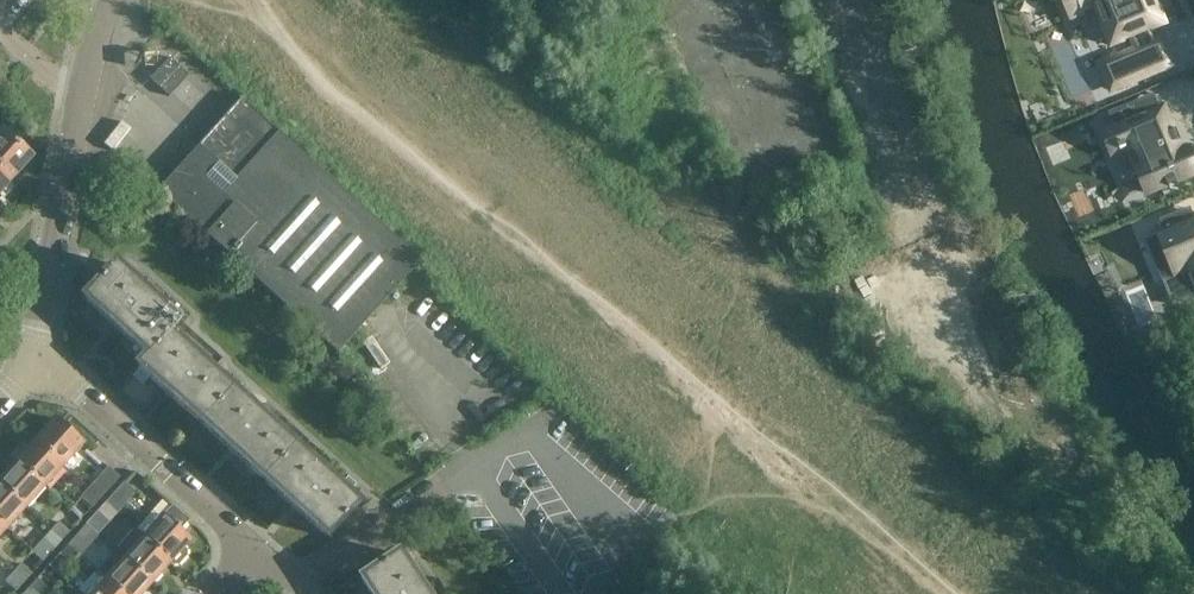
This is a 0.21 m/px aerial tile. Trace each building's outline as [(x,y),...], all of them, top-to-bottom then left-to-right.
[(1112,91),(1147,76),(1137,53),(1154,46),(1154,45),(1153,45),(1149,33),(1165,26),(1154,0),(1063,0),(1072,19),(1096,9),(1113,48),(1133,39),(1138,51),(1102,66),(1112,91)] [(231,111),(200,146),(218,163),(176,209),(338,355),(407,278),(422,261),(242,99),(231,111)] [(1160,110),(1140,118),(1134,104),(1142,101),(1141,100),(1108,114),(1109,115),(1110,114),(1115,127),(1103,132),(1104,134),(1105,136),(1106,136),(1113,153),(1112,154),(1113,156),(1129,150),(1138,171),(1137,171),(1138,174),(1140,173),(1147,191),(1146,191),(1147,194),(1167,185),(1169,189),(1170,188),(1169,185),(1175,182),(1176,185),(1178,185),(1176,182),(1193,174),(1193,161),(1189,150),(1182,153),(1178,143),(1181,141),(1181,140),(1177,141),(1174,134),(1178,132),(1177,131),(1174,132),(1164,109),(1160,110)] [(0,135),(0,166),(13,177),(32,156),(4,131),(0,135)] [(0,166),(0,191),(13,177),(0,166)] [(1142,241),(1161,284),(1193,270),(1193,219),(1142,241)] [(176,322),(113,265),(113,264),(112,265),(83,298),(145,354),(135,365),(326,537),(356,504),(166,333),(176,322)] [(56,419),(36,441),(64,465),(83,443),(56,419)] [(64,465),(36,441),(18,461),(45,486),(64,465)] [(18,461),(0,481),(0,483),(26,507),(45,486),(18,461)] [(101,499),(121,478),(108,467),(89,488),(101,499)] [(137,493),(125,482),(106,503),(118,514),(137,493)] [(0,483),(0,521),(7,528),(26,507),(0,483)] [(101,499),(89,488),(80,498),(92,509),(101,499)] [(118,514),(106,503),(96,513),(109,524),(118,514)] [(172,507),(144,538),(171,563),(172,562),(176,565),(178,566),(181,565),(183,563),(185,561),(187,559),(188,557),(188,555),(188,553),(188,550),(185,547),(190,541),(178,530),(187,520),(172,507)] [(63,541),(71,533),(59,522),(51,530),(63,541)] [(63,541),(51,530),(42,541),(54,551),(63,541)] [(171,563),(144,538),(135,530),(116,551),(125,559),(152,584),(171,563)] [(68,545),(80,556),(87,548),(75,537),(68,545)] [(68,545),(59,555),(71,566),(80,556),(68,545)] [(396,553),(358,578),(369,593),(423,593),(396,553)] [(125,559),(106,580),(121,593),(143,593),(152,584),(125,559)] [(25,583),(33,575),(21,564),(13,572),(25,583)] [(25,583),(13,572),(5,581),(17,592),(25,583)] [(49,589),(38,579),(30,588),(36,593),(45,593),(49,589)] [(106,580),(93,593),(121,593),(106,580)]
